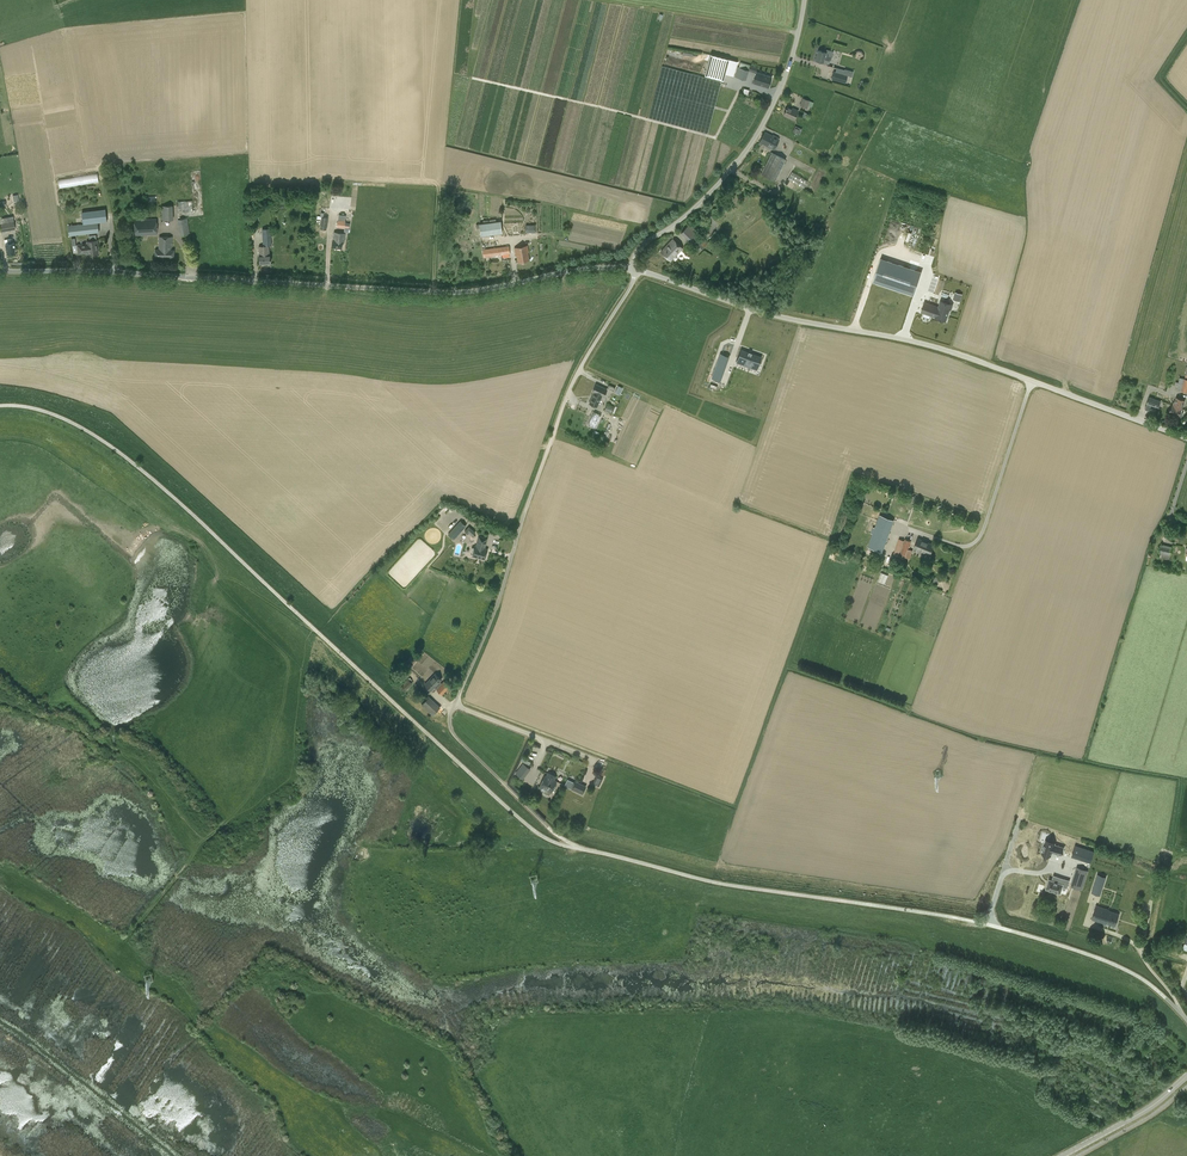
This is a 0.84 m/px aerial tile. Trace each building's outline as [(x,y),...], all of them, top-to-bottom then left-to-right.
[(824,62),(828,63),(832,50),(827,49),(827,52),(818,49),(815,60),(824,62)] [(710,54),(705,75),(723,80),(726,69),(729,59),(710,54)] [(668,57),(667,63),(692,70),(694,64),(668,57)] [(758,67),(750,64),(748,69),(749,70),(749,71),(756,73),(758,67)] [(708,133),(721,81),(662,66),(648,118),(708,133)] [(734,76),(746,80),(749,71),(749,70),(748,69),(737,67),(734,76)] [(846,74),(832,70),(831,77),(844,81),(846,74)] [(756,73),(753,83),(768,87),(772,76),(757,72),(756,73)] [(800,106),(807,109),(808,106),(812,107),(814,102),(810,101),(810,100),(803,98),(800,106)] [(794,119),(798,111),(795,109),(794,110),(787,107),(787,109),(786,108),(786,109),(784,115),(794,119)] [(795,134),(797,134),(797,133),(799,134),(802,129),(795,125),(792,131),(796,133),(795,134)] [(774,149),(779,139),(765,131),(759,143),(762,145),(762,143),(774,149)] [(775,181),(786,159),(772,152),(761,174),(775,181)] [(788,179),(804,188),(808,181),(792,172),(788,179)] [(98,181),(97,173),(59,179),(60,187),(98,181)] [(192,200),(177,202),(178,211),(181,211),(181,212),(193,211),(192,200)] [(162,220),(173,219),(173,205),(162,205),(162,220)] [(68,226),(69,235),(99,232),(98,222),(107,221),(106,209),(82,212),(83,224),(68,226)] [(157,218),(135,219),(135,235),(157,234),(157,218)] [(190,234),(187,218),(178,219),(181,236),(190,234)] [(338,219),(337,227),(344,228),(345,228),(345,220),(338,219)] [(15,229),(14,221),(0,223),(0,225),(1,231),(15,229)] [(481,236),(502,233),(501,221),(479,224),(481,236)] [(700,250),(708,242),(704,239),(703,240),(698,234),(699,234),(688,224),(681,233),(691,242),(700,250)] [(346,233),(334,231),(332,246),(342,248),(342,242),(345,242),(346,233)] [(87,241),(87,243),(88,243),(88,252),(89,254),(99,252),(97,240),(96,234),(89,235),(89,239),(92,238),(92,241),(87,241)] [(174,256),(174,250),(171,250),(171,247),(172,247),(172,236),(159,236),(159,249),(155,249),(155,256),(174,256)] [(7,254),(15,252),(13,242),(12,242),(11,238),(7,239),(8,243),(5,244),(7,254)] [(670,261),(682,248),(673,239),(661,252),(670,261)] [(88,243),(87,243),(78,245),(79,253),(88,252),(88,243)] [(260,263),(270,262),(270,255),(269,245),(259,246),(259,255),(259,256),(260,263)] [(518,262),(529,260),(527,252),(528,252),(527,245),(515,247),(516,254),(517,254),(518,262)] [(509,246),(500,247),(501,255),(510,254),(509,246)] [(483,249),(484,257),(491,256),(490,248),(483,249)] [(881,258),(874,281),(914,295),(921,272),(881,258)] [(954,291),(952,299),(960,301),(962,293),(954,291)] [(935,317),(946,321),(950,309),(951,309),(952,305),(951,304),(941,300),(939,307),(936,316),(935,317)] [(924,302),(921,312),(936,316),(939,307),(924,302)] [(741,349),(737,362),(744,365),(744,362),(750,364),(749,367),(753,368),(754,366),(757,367),(761,356),(751,353),(751,352),(748,351),(748,352),(741,349)] [(721,353),(712,377),(720,380),(722,373),(715,370),(719,361),(726,363),(729,356),(721,353)] [(1186,366),(1185,371),(1186,372),(1185,378),(1180,377),(1179,382),(1176,382),(1175,385),(1178,386),(1177,389),(1186,392),(1186,366)] [(607,389),(596,384),(593,391),(594,392),(589,403),(597,407),(602,395),(603,396),(607,389)] [(1173,404),(1182,407),(1185,399),(1177,396),(1175,401),(1174,401),(1173,404)] [(1147,403),(1159,408),(1161,401),(1149,397),(1147,403)] [(605,410),(611,413),(614,406),(608,403),(605,410)] [(1169,412),(1179,415),(1182,407),(1173,404),(1173,405),(1172,404),(1169,412)] [(595,427),(601,414),(594,411),(588,424),(595,427)] [(882,551),(894,519),(880,514),(868,545),(882,551)] [(461,520),(448,534),(454,540),(467,526),(461,520)] [(484,548),(487,538),(479,536),(476,546),(474,546),(474,548),(473,547),(472,548),(471,552),(471,553),(472,554),(472,556),(484,559),(487,549),(484,548)] [(930,554),(934,544),(918,537),(914,548),(930,554)] [(905,539),(899,556),(906,558),(907,553),(911,554),(912,550),(909,549),(912,541),(905,539)] [(1159,557),(1170,559),(1171,555),(1170,555),(1172,546),(1162,544),(1160,553),(1159,557)] [(877,581),(885,584),(888,575),(881,572),(877,581)] [(442,679),(436,673),(425,684),(431,690),(434,686),(436,689),(442,694),(450,686),(444,680),(442,683),(440,681),(442,679)] [(406,690),(413,683),(408,678),(401,685),(406,690)] [(429,697),(422,704),(433,715),(440,707),(429,697)] [(522,779),(529,770),(523,765),(515,774),(522,779)] [(543,792),(549,795),(551,792),(551,793),(556,781),(554,780),(556,776),(548,772),(546,776),(544,776),(539,788),(544,790),(543,792)] [(592,784),(599,787),(603,777),(597,774),(592,784)] [(564,786),(582,794),(586,786),(575,780),(574,782),(567,779),(564,786)] [(1057,844),(1048,842),(1044,854),(1052,857),(1053,853),(1061,856),(1064,849),(1056,846),(1057,844)] [(1095,853),(1077,847),(1073,857),(1091,863),(1095,853)] [(1089,871),(1078,868),(1073,886),(1083,890),(1089,871)] [(1069,888),(1071,881),(1056,876),(1055,876),(1054,881),(1051,880),(1048,889),(1049,889),(1062,894),(1062,893),(1064,887),(1069,889),(1069,888)] [(1096,879),(1092,892),(1097,894),(1098,889),(1101,890),(1104,881),(1096,879)] [(1097,905),(1092,919),(1105,923),(1105,922),(1115,925),(1119,913),(1109,910),(1109,909),(1097,905)]
